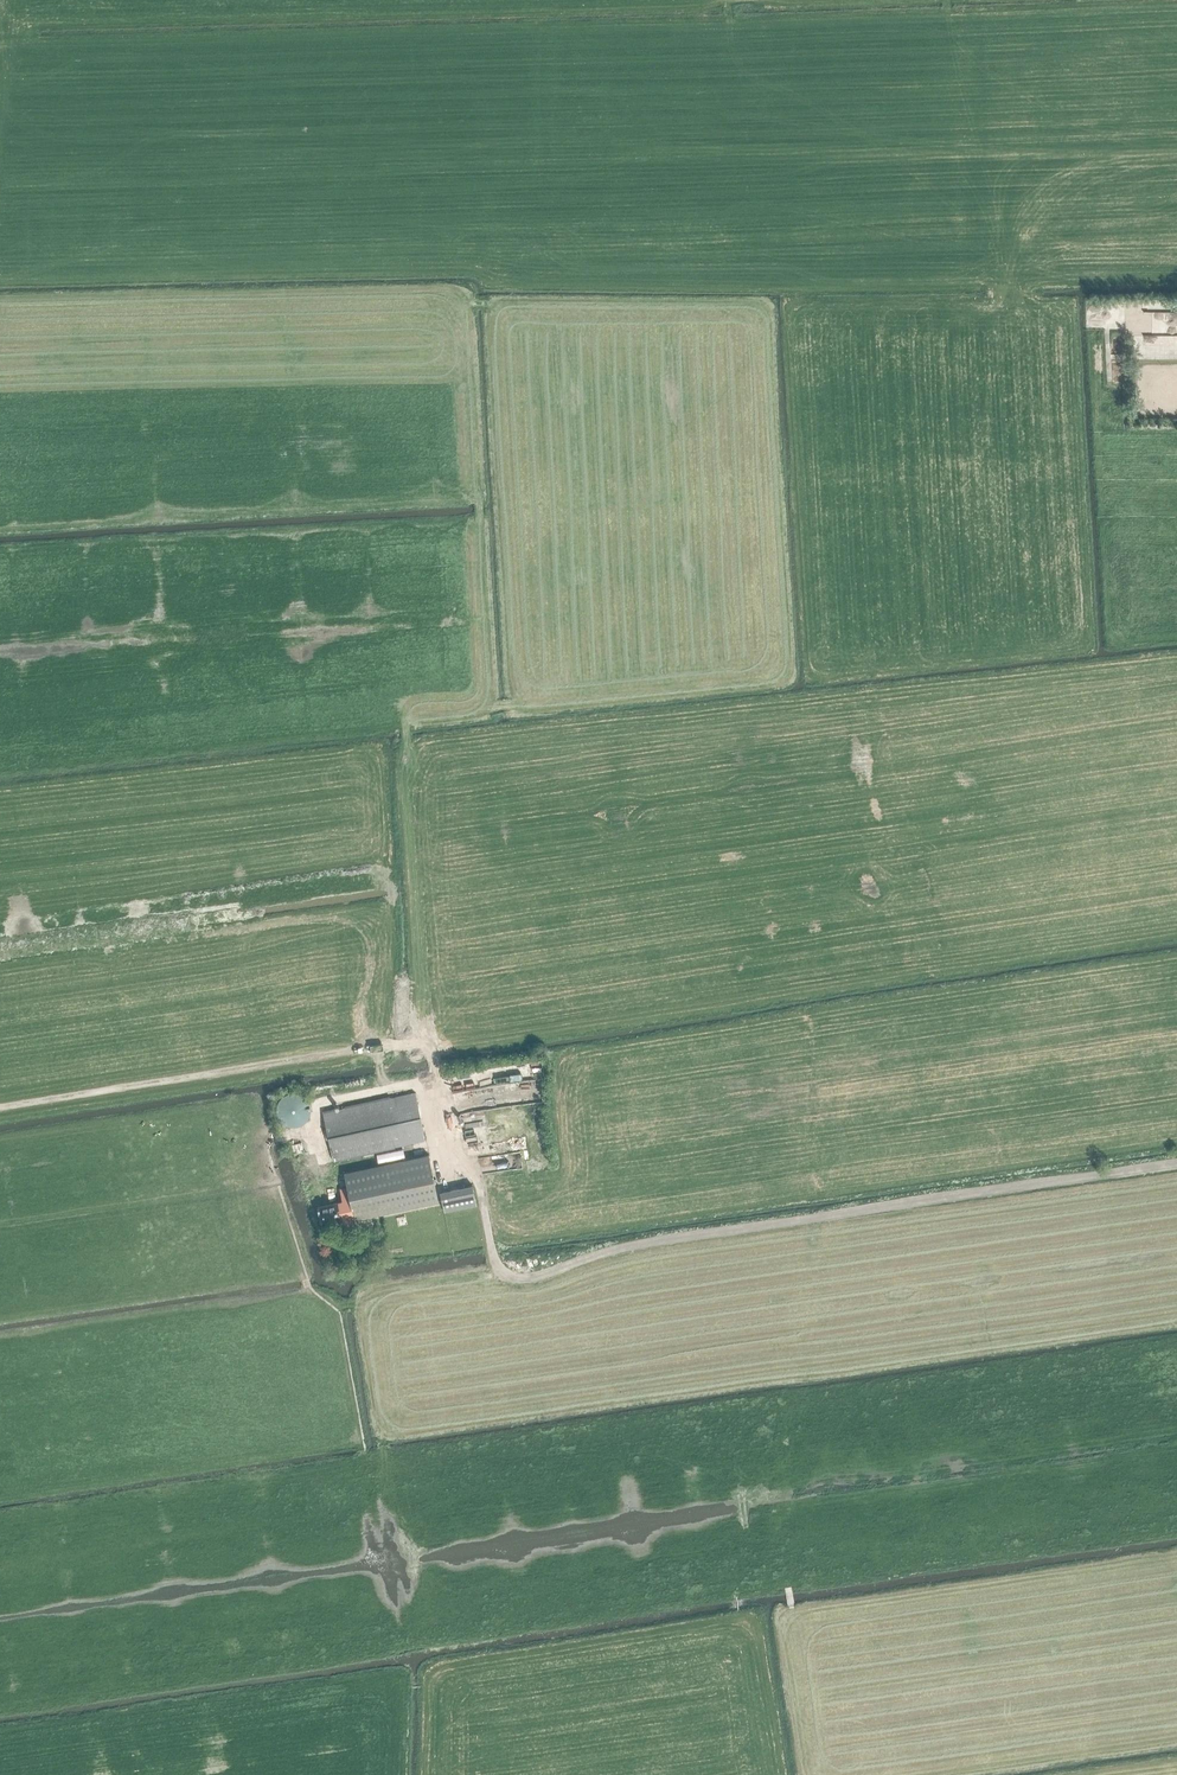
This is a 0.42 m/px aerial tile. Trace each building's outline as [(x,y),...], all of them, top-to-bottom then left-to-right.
[(425,1139),(416,1093),(323,1111),(333,1158),(425,1139)] [(299,1100),(278,1117),(288,1128),(303,1116),(300,1112),(305,1107),(299,1100)] [(438,1202),(428,1155),(343,1173),(347,1188),(340,1189),(342,1202),(317,1207),(321,1224),(337,1221),(339,1229),(352,1226),(350,1217),(353,1217),(354,1220),(438,1202)] [(476,1204),(472,1186),(440,1193),(444,1211),(476,1204)]
